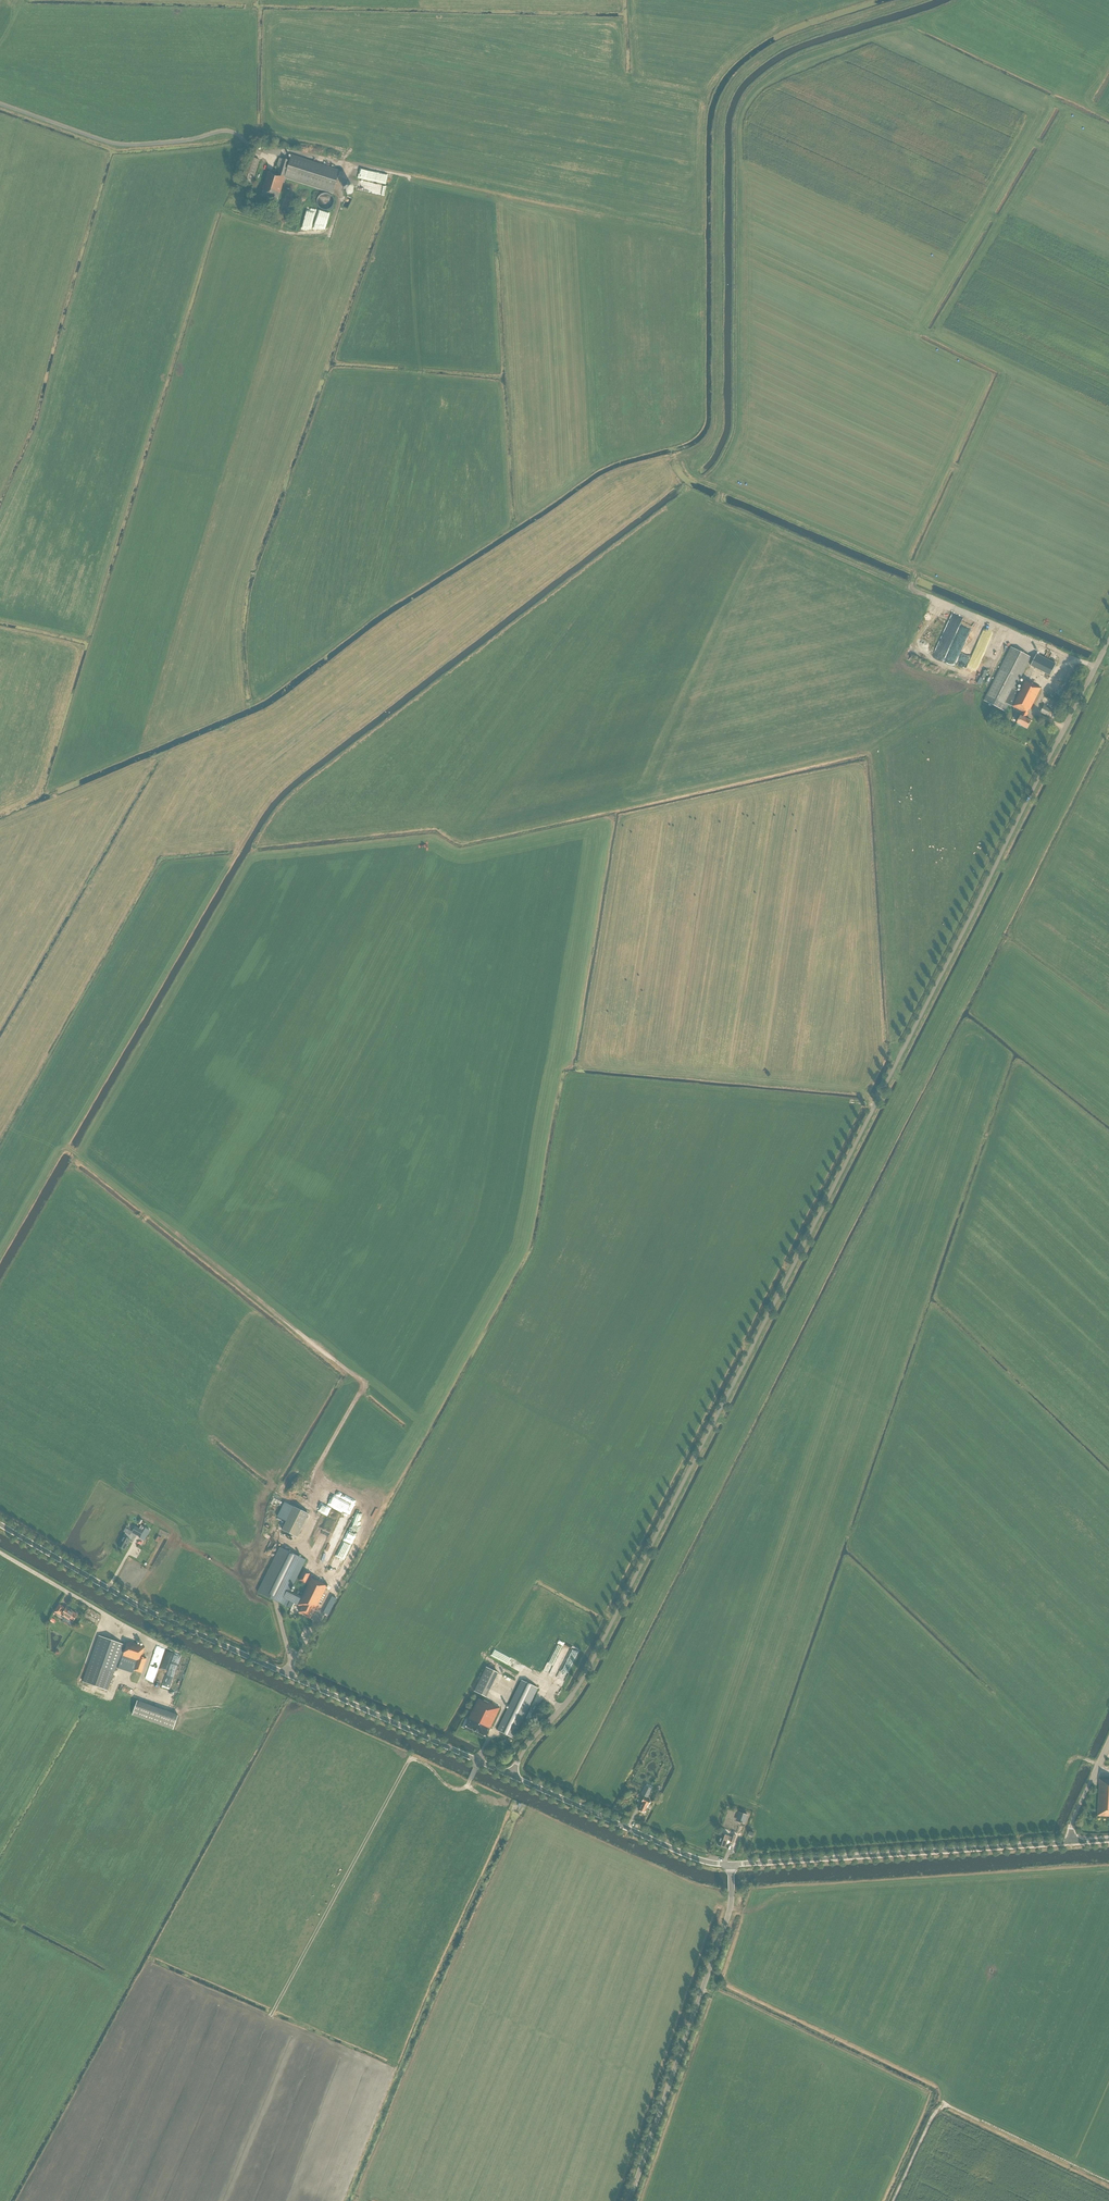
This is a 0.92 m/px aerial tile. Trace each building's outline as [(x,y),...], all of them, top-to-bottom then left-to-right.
[(262,191),(261,195),(278,201),(284,180),(333,195),(340,172),(292,157),(291,162),(279,158),(276,167),(274,166),(271,175),(267,174),(262,191)] [(346,188),(345,190),(346,192),(347,193),(348,194),(350,194),(352,193),(353,192),(354,190),(353,188),(352,186),(350,186),(348,186),(347,186),(346,188)] [(333,205),(333,202),(333,199),(332,197),(330,195),(328,194),(325,194),(322,194),(320,195),(318,197),(317,199),(316,202),(317,205),(318,207),(320,209),(322,210),(325,210),(328,210),(330,209),(332,207),(333,205)] [(315,218),(326,221),(328,213),(318,210),(315,218)] [(959,654),(970,659),(984,628),(974,623),(959,654)] [(943,635),(939,643),(949,649),(953,640),(943,635)] [(1020,717),(1017,724),(1027,729),(1031,722),(1026,720),(1029,714),(1028,713),(1032,704),(1033,704),(1041,688),(1025,681),(1020,692),(1015,690),(1030,657),(1010,647),(986,697),(1006,706),(1007,704),(1024,712),(1021,717),(1020,717)] [(1050,677),(1056,664),(1037,655),(1031,667),(1050,677)] [(1051,710),(1044,706),(1041,713),(1048,716),(1051,710)] [(309,1514),(287,1504),(280,1517),(287,1521),(282,1530),(297,1538),(309,1514)] [(124,1536),(118,1546),(124,1550),(132,1536),(134,1533),(141,1538),(141,1537),(145,1539),(149,1530),(145,1528),(144,1531),(136,1527),(131,1535),(125,1532),(124,1536)] [(280,1547),(258,1593),(283,1604),(286,1598),(298,1604),(298,1605),(302,1607),(299,1612),(310,1618),(311,1615),(312,1616),(315,1610),(318,1612),(321,1605),(318,1604),(320,1600),(324,1601),(326,1597),(322,1595),(327,1586),(324,1584),(316,1580),(315,1580),(309,1577),(310,1574),(303,1570),(299,1580),(307,1585),(301,1597),(289,1591),(305,1560),(280,1547)] [(71,1611),(71,1610),(66,1607),(62,1615),(73,1622),(77,1615),(71,1611)] [(133,1674),(133,1673),(134,1671),(141,1673),(146,1659),(142,1658),(144,1652),(143,1652),(145,1647),(128,1641),(124,1651),(122,1650),(123,1647),(124,1644),(99,1636),(95,1647),(89,1664),(83,1681),(108,1690),(116,1668),(133,1674)] [(172,1660),(179,1662),(182,1655),(165,1650),(161,1663),(170,1666),(172,1660)] [(474,1691),(486,1697),(498,1673),(486,1667),(474,1691)] [(513,1738),(537,1689),(521,1681),(497,1730),(513,1738)] [(478,1699),(465,1726),(486,1737),(500,1708),(500,1707),(499,1706),(498,1707),(484,1700),(483,1701),(478,1699)] [(137,1700),(132,1715),(173,1729),(178,1714),(137,1700)] [(1100,1779),(1098,1816),(1108,1817),(1108,1775),(1107,1775),(1106,1779),(1100,1779)] [(646,1786),(641,1795),(647,1798),(652,1789),(646,1786)] [(641,1806),(639,1810),(644,1813),(647,1805),(648,1806),(650,1801),(644,1798),(642,1802),(642,1803),(641,1806)] [(718,1845),(725,1847),(728,1840),(730,1841),(733,1843),(736,1836),(732,1834),(731,1838),(729,1837),(729,1836),(722,1834),(718,1845)]
